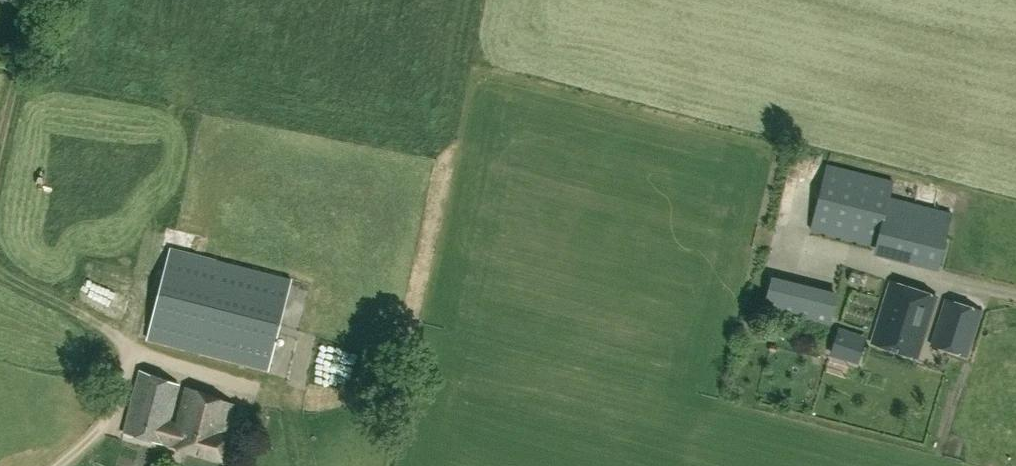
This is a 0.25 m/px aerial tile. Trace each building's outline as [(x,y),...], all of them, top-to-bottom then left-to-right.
[(876,247),(939,263),(952,212),(890,197),(894,181),(827,164),(810,228),(876,245),(876,247)] [(176,239),(178,228),(163,225),(161,236),(176,239)] [(201,245),(200,230),(180,231),(180,246),(201,245)] [(170,248),(147,338),(267,369),(290,279),(170,248)] [(775,319),(777,311),(831,325),(838,292),(771,276),(763,308),(761,316),(775,319)] [(917,358),(936,295),(890,281),(871,343),(917,358)] [(932,344),(966,356),(981,310),(947,298),(932,344)] [(838,330),(830,353),(858,362),(866,339),(838,330)] [(140,370),(123,433),(225,460),(231,436),(226,434),(234,403),(186,386),(177,422),(169,420),(179,384),(140,370)]
